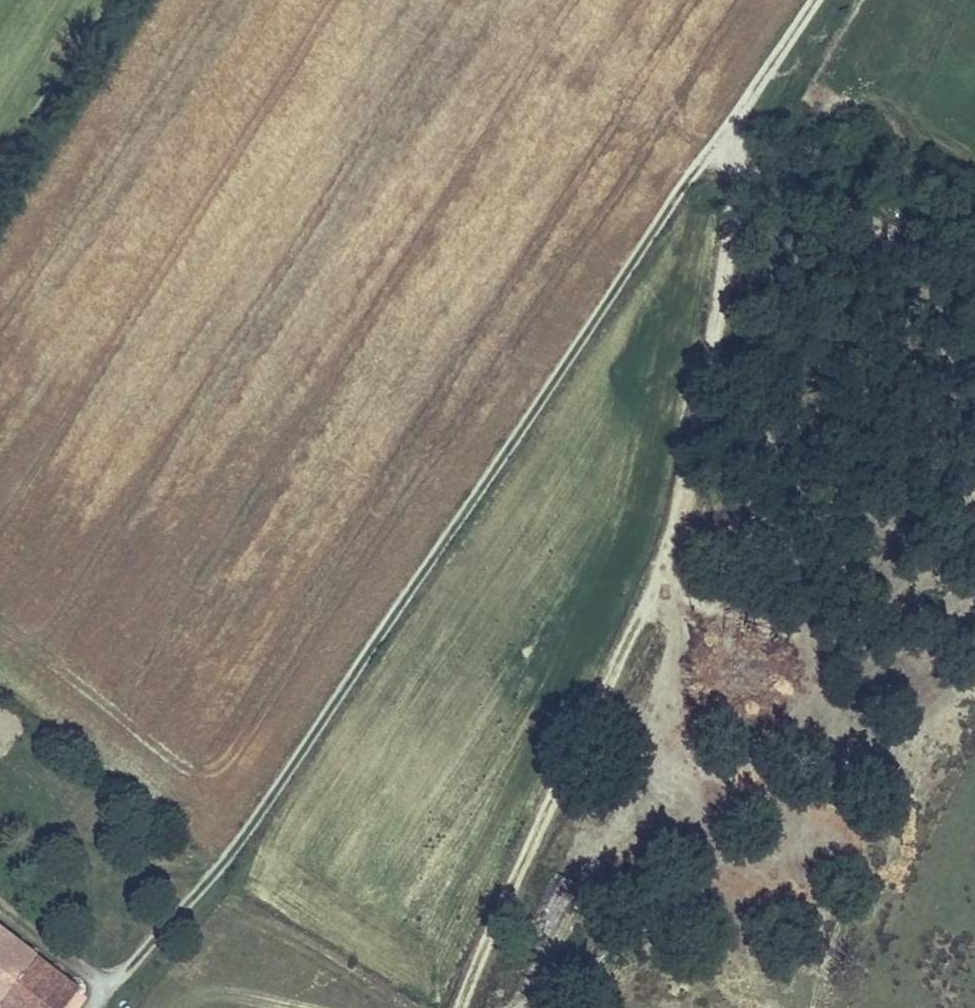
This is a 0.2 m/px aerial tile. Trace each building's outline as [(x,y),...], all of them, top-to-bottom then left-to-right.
[(13,988),(39,1007),(66,1007),(73,998),(30,965),(13,988)] [(13,988),(0,1003),(0,1007),(39,1007),(13,988)]
